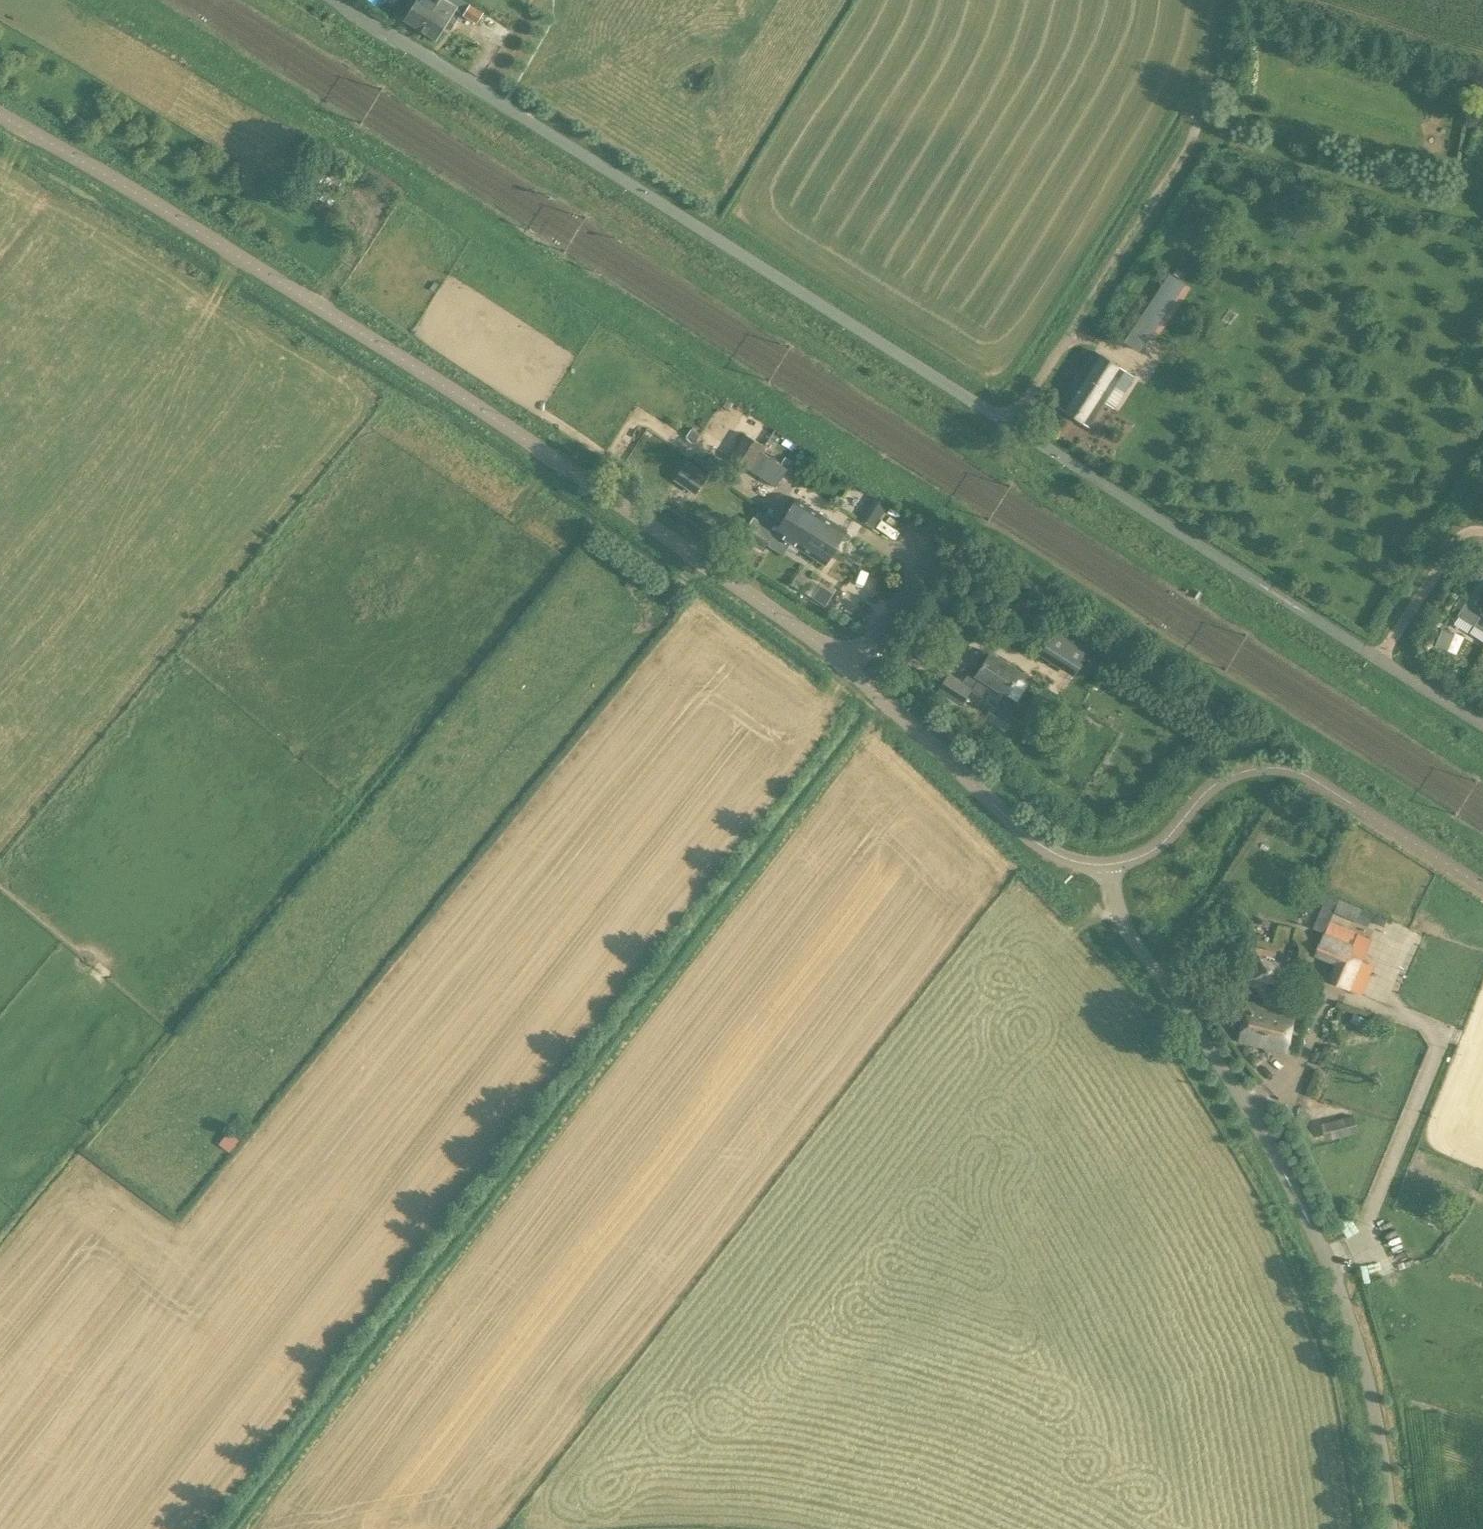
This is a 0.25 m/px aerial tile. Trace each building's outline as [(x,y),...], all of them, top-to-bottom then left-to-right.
[(417,1),(405,19),(422,30),(441,0),(415,0),(417,1)] [(464,14),(463,14),(477,23),(477,22),(481,25),(477,32),(501,46),(512,27),(488,14),(487,14),(466,0),(441,0),(422,30),(436,39),(445,25),(451,29),(458,18),(452,14),(456,8),(464,14)] [(301,182),(312,165),(304,160),(293,177),(301,182)] [(338,183),(349,189),(359,174),(348,167),(338,183)] [(1294,237),(1303,242),(1307,234),(1297,229),(1294,237)] [(1185,283),(1170,272),(1124,340),(1139,351),(1185,283)] [(1088,425),(1124,370),(1094,351),(1059,406),(1088,425)] [(700,435),(691,429),(686,436),(695,442),(700,435)] [(751,469),(766,446),(745,433),(730,456),(751,469)] [(749,484),(769,497),(788,467),(764,451),(752,470),(756,473),(749,484)] [(702,467),(718,478),(728,465),(711,454),(702,467)] [(674,479),(695,494),(709,475),(687,460),(674,479)] [(876,493),(867,508),(879,516),(888,501),(876,493)] [(847,530),(796,498),(782,520),(807,536),(809,533),(835,549),(847,530)] [(825,564),(835,549),(809,533),(807,536),(782,520),(782,521),(766,512),(759,522),(753,518),(741,537),(763,550),(767,544),(783,555),(791,542),(825,564)] [(833,593),(820,585),(812,598),(825,606),(833,593)] [(1475,586),(1457,613),(1482,630),(1482,591),(1475,586)] [(1076,675),(1077,673),(1091,650),(1092,648),(1093,646),(1090,644),(1075,635),(1057,624),(1056,627),(1055,628),(1040,653),(1076,675)] [(1023,672),(989,650),(976,672),(970,668),(963,680),(949,671),(933,695),(958,710),(971,689),(983,697),(991,685),(1008,695),(1023,672)] [(1322,904),(1317,916),(1329,921),(1339,897),(1327,892),(1322,904)] [(1334,911),(1368,926),(1373,913),(1340,898),(1334,911)] [(1372,939),(1330,920),(1325,931),(1324,931),(1313,955),(1333,964),(1327,979),(1350,990),(1351,989),(1362,994),(1374,965),(1362,960),(1372,939)] [(1265,1006),(1245,1001),(1238,1040),(1288,1051),(1295,1012),(1275,1008),(1266,989),(1268,982),(1276,984),(1282,960),(1274,958),(1276,951),(1253,945),(1243,983),(1256,986),(1265,1006)] [(1336,1138),(1358,1132),(1354,1114),(1331,1120),(1336,1138)]
